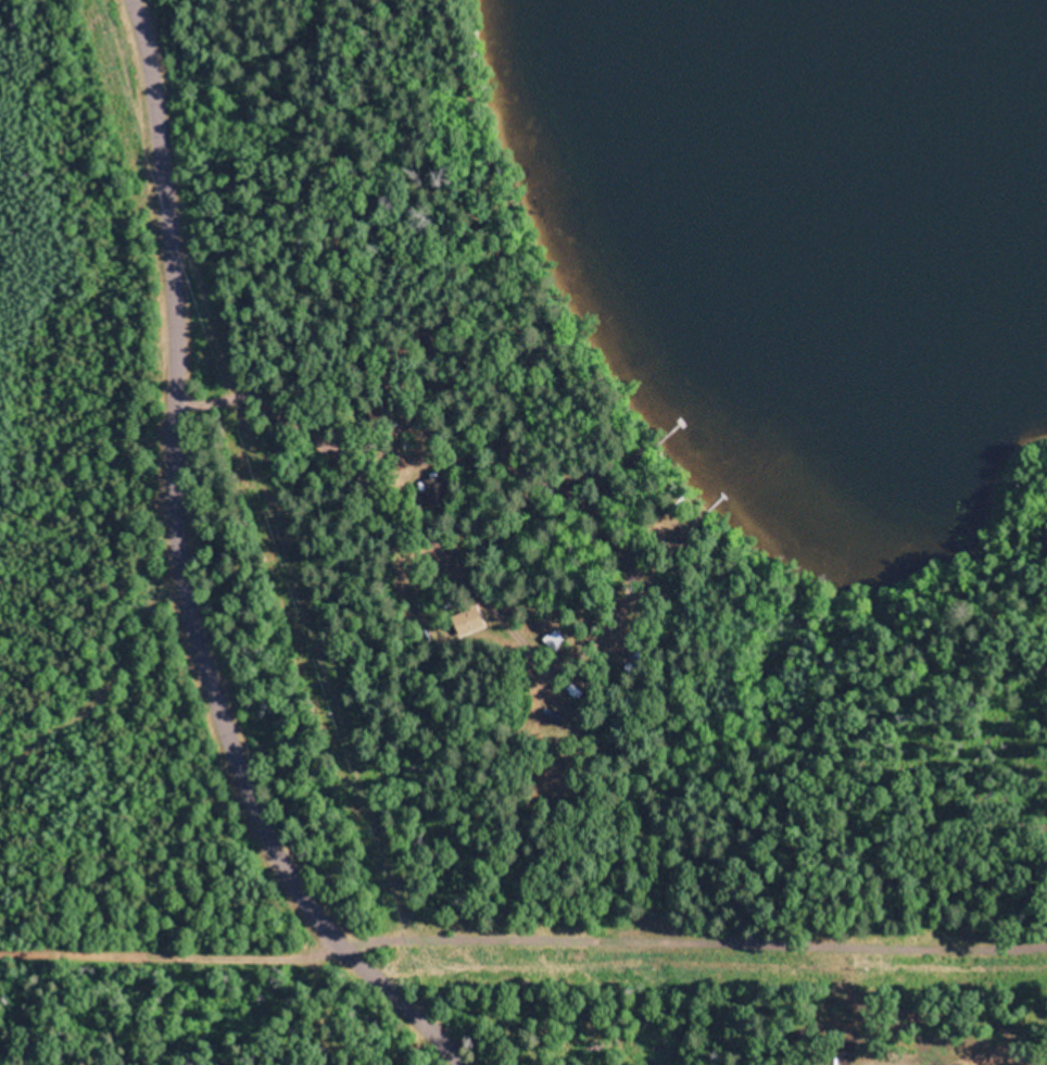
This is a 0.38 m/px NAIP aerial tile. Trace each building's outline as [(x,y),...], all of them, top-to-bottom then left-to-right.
[(456,621),(465,639),(491,626),(482,608),(456,621)]
